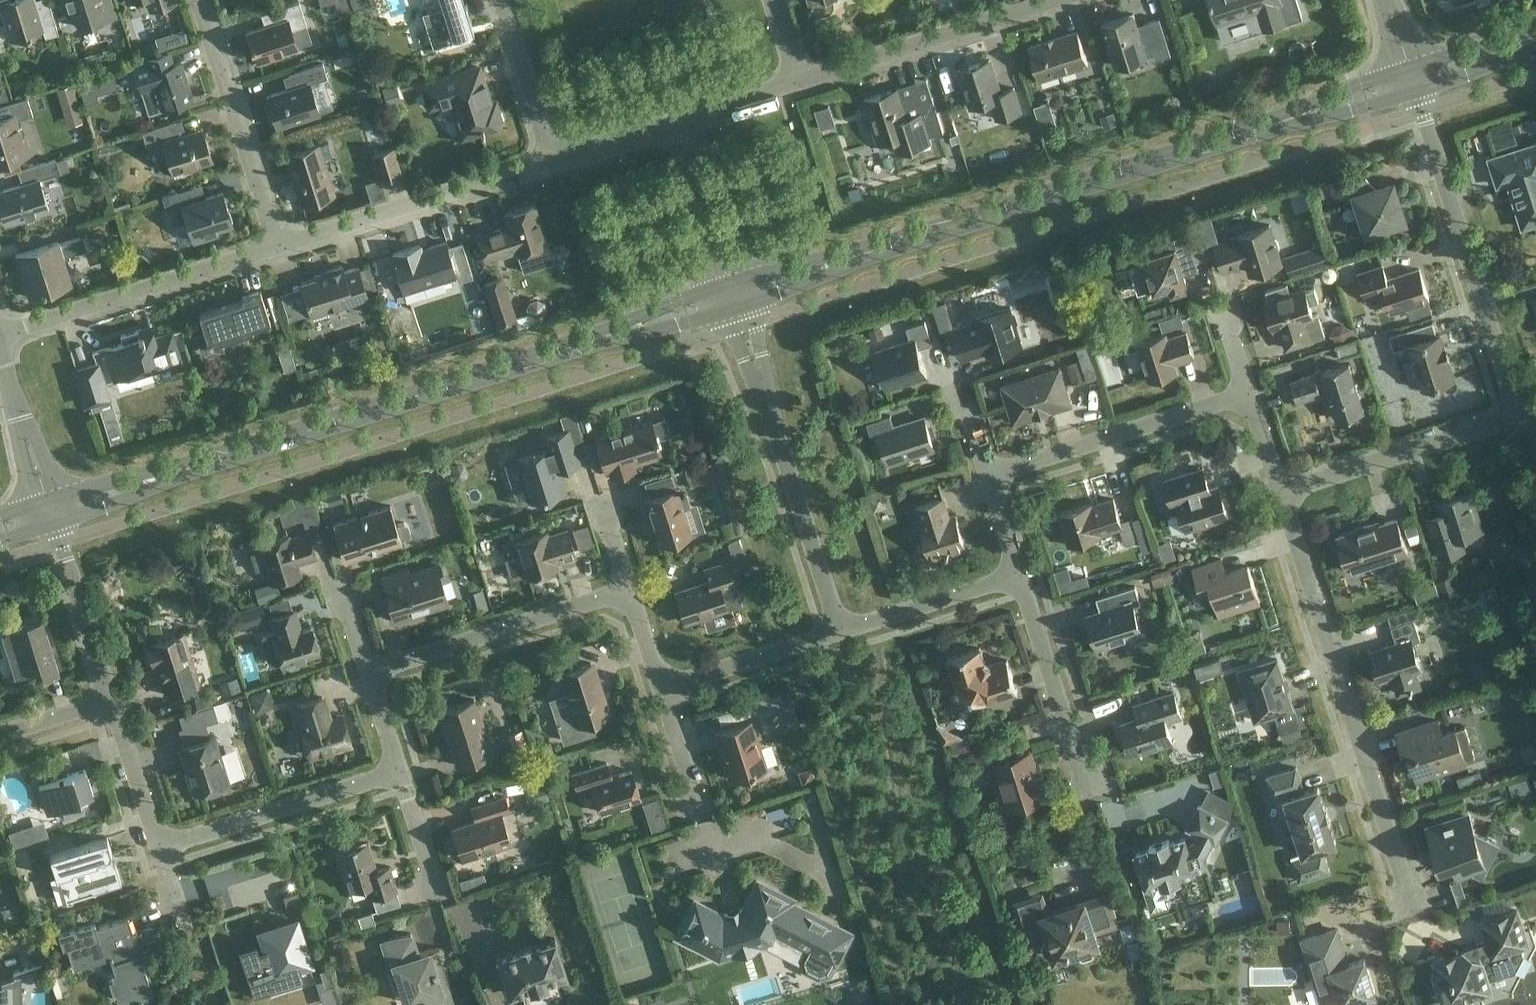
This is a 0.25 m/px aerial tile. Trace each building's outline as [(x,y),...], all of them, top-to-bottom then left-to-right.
[(10,38),(43,28),(46,37),(59,33),(49,2),(37,6),(35,0),(0,0),(0,5),(10,38)] [(76,15),(80,27),(116,15),(111,0),(61,0),(64,9),(73,6),(76,15)] [(151,9),(175,1),(175,0),(148,0),(151,9)] [(354,8),(371,2),(370,0),(351,0),(354,8)] [(433,47),(466,37),(465,34),(474,31),(464,0),(441,0),(443,8),(423,12),(433,47)] [(815,5),(816,8),(818,10),(820,11),(823,12),(824,13),(827,12),(830,11),(833,9),(834,7),(835,4),(835,2),(835,0),(813,0),(815,5)] [(1212,6),(1213,6),(1224,41),(1302,17),(1297,0),(1210,0),(1212,6)] [(247,31),(256,59),(269,55),(272,57),(282,54),(282,51),(296,46),(291,29),(307,24),(299,1),(270,10),(274,23),(247,31)] [(1103,23),(1116,66),(1147,56),(1147,55),(1154,53),(1156,60),(1172,55),(1160,18),(1145,23),(1146,27),(1139,29),(1134,14),(1103,23)] [(190,19),(168,32),(175,45),(197,32),(190,19)] [(1029,47),(1039,80),(1088,64),(1078,31),(1029,47)] [(358,44),(343,47),(348,69),(363,65),(358,44)] [(149,114),(163,109),(193,99),(181,61),(174,64),(170,51),(147,58),(148,62),(134,67),(149,114)] [(955,75),(961,73),(971,107),(987,102),(993,105),(997,119),(1022,111),(1014,88),(1001,92),(990,59),(967,67),(965,71),(955,74),(955,75)] [(267,95),(277,126),(319,113),(310,83),(328,77),(323,63),(289,74),(293,87),(267,95)] [(450,96),(463,135),(480,129),(480,130),(484,129),(484,128),(486,127),(490,129),(498,127),(502,119),(499,111),(496,109),(494,103),(491,104),(479,66),(423,84),(430,106),(447,100),(446,98),(450,96)] [(83,76),(69,81),(82,118),(96,113),(83,76)] [(898,137),(901,146),(929,137),(930,141),(931,141),(930,136),(944,132),(933,97),(919,101),(916,93),(895,99),(892,91),(857,101),(858,103),(866,100),(874,127),(866,130),(871,145),(898,137)] [(31,152),(30,151),(27,152),(17,119),(33,114),(27,96),(0,105),(0,162),(31,152)] [(179,133),(175,120),(142,131),(150,154),(166,149),(175,178),(190,173),(188,166),(212,159),(204,132),(178,140),(177,136),(179,133)] [(319,144),(286,154),(302,204),(313,200),(317,202),(322,201),(324,197),(329,195),(325,184),(331,182),(323,158),(329,157),(325,143),(319,145),(319,144)] [(1498,185),(1508,181),(1512,193),(1512,195),(1514,194),(1518,205),(1516,206),(1516,208),(1517,208),(1523,227),(1535,223),(1535,143),(1490,158),(1498,185)] [(373,154),(380,180),(401,174),(393,148),(373,154)] [(6,223),(49,209),(39,179),(60,172),(56,158),(18,170),(22,184),(0,191),(0,204),(2,209),(4,208),(7,218),(4,218),(6,223)] [(1329,188),(1360,205),(1367,227),(1373,230),(1400,221),(1403,216),(1394,188),(1388,186),(1371,191),(1367,176),(1329,188)] [(1304,209),(1326,205),(1322,186),(1300,190),(1304,209)] [(199,199),(195,187),(163,197),(167,212),(175,209),(179,224),(188,221),(194,241),(218,233),(216,228),(232,222),(231,219),(228,220),(225,210),(228,209),(223,192),(199,199)] [(478,234),(486,259),(517,249),(518,253),(546,244),(534,204),(505,213),(509,225),(478,234)] [(1216,245),(1220,244),(1209,209),(1194,214),(1207,254),(1210,253),(1218,251),(1216,245)] [(1203,256),(1206,255),(1193,214),(1182,218),(1187,231),(1195,257),(1195,258),(1203,256)] [(1220,244),(1216,245),(1218,251),(1224,270),(1241,264),(1240,262),(1247,260),(1251,273),(1282,263),(1279,252),(1281,250),(1278,242),(1275,240),(1270,225),(1239,234),(1240,237),(1220,244)] [(1132,266),(1140,291),(1149,287),(1150,289),(1152,288),(1153,291),(1158,289),(1161,290),(1165,289),(1167,287),(1171,285),(1173,291),(1186,287),(1185,281),(1186,281),(1182,266),(1196,262),(1195,257),(1187,231),(1157,241),(1161,252),(1142,258),(1144,262),(1132,266)] [(72,283),(64,257),(87,249),(83,236),(59,243),(59,241),(16,255),(21,271),(24,270),(32,296),(72,283)] [(448,246),(447,241),(429,247),(430,247),(422,250),(420,244),(392,253),(394,258),(392,258),(393,260),(387,262),(385,264),(383,267),(383,270),(385,272),(388,274),(391,274),(397,272),(403,292),(456,275),(458,281),(473,276),(462,241),(448,246)] [(327,274),(301,282),(312,315),(313,315),(315,320),(329,315),(328,311),(368,298),(358,266),(344,271),(342,265),(326,270),(327,274)] [(1383,266),(1359,273),(1367,298),(1383,292),(1389,311),(1407,305),(1412,318),(1433,311),(1429,298),(1420,269),(1387,279),(1383,266)] [(484,283),(498,325),(515,319),(502,277),(484,283)] [(1265,301),(1274,329),(1282,326),(1284,332),(1282,333),(1287,348),(1326,336),(1318,313),(1314,315),(1310,304),(1319,301),(1315,288),(1306,291),(1305,289),(1290,293),(1287,284),(1266,291),(1269,300),(1265,301)] [(206,341),(208,346),(213,345),(213,343),(253,330),(252,327),(270,321),(261,290),(241,296),(242,300),(199,313),(208,340),(206,341)] [(542,306),(526,312),(530,322),(558,311),(550,290),(538,295),(542,306)] [(1011,310),(1010,307),(977,318),(978,322),(953,330),(963,358),(978,353),(978,352),(987,350),(989,356),(1022,345),(1016,326),(1018,323),(1015,313),(1011,310)] [(1343,335),(1370,329),(1367,317),(1341,323),(1343,335)] [(906,327),(911,340),(875,352),(886,388),(928,375),(919,348),(933,344),(925,321),(906,327)] [(1430,393),(1433,394),(1440,392),(1442,389),(1440,382),(1454,377),(1449,359),(1450,359),(1445,344),(1444,345),(1441,334),(1437,336),(1433,322),(1390,336),(1395,350),(1405,347),(1409,359),(1414,357),(1424,387),(1428,386),(1430,393)] [(106,347),(115,378),(159,364),(162,373),(183,366),(172,332),(155,338),(151,325),(121,335),(123,342),(106,347)] [(1145,364),(1150,380),(1178,371),(1174,360),(1180,358),(1181,360),(1195,356),(1187,332),(1167,339),(1166,334),(1138,343),(1140,349),(1138,353),(1141,361),(1145,364)] [(1370,332),(1347,338),(1351,352),(1374,346),(1370,332)] [(1068,364),(1074,383),(1089,378),(1082,359),(1068,364)] [(97,363),(77,370),(87,404),(108,398),(97,363)] [(1328,389),(1338,419),(1364,410),(1349,363),(1323,372),(1325,379),(1318,382),(1315,374),(1291,381),(1298,401),(1322,393),(1321,392),(1328,389)] [(1003,386),(1014,422),(1034,416),(1035,417),(1051,411),(1071,404),(1060,368),(1003,386)] [(817,380),(822,394),(832,391),(828,377),(817,380)] [(880,432),(890,463),(934,448),(924,417),(895,427),(891,415),(868,423),(872,435),(880,432)] [(661,453),(651,421),(596,438),(606,471),(610,469),(612,475),(634,468),(633,462),(661,453)] [(579,425),(567,429),(568,430),(546,437),(549,449),(518,459),(532,501),(564,490),(559,475),(558,475),(556,470),(578,463),(576,457),(588,454),(579,425)] [(702,466),(706,481),(717,477),(713,463),(702,466)] [(1174,505),(1173,503),(1178,501),(1187,530),(1229,517),(1219,486),(1207,490),(1206,485),(1206,484),(1208,482),(1203,468),(1165,480),(1173,505),(1174,505)] [(676,488),(649,497),(646,498),(660,544),(691,534),(676,488)] [(1429,519),(1431,525),(1441,558),(1459,552),(1457,545),(1468,542),(1470,538),(1469,535),(1483,530),(1470,492),(1439,502),(1443,514),(1429,519)] [(921,526),(932,558),(966,547),(956,515),(950,517),(944,498),(917,506),(923,525),(921,526)] [(1069,544),(1070,545),(1101,535),(1101,534),(1101,535),(1100,533),(1122,526),(1128,545),(1141,540),(1134,517),(1121,521),(1114,498),(1113,499),(1114,499),(1092,506),(1091,504),(1092,504),(1091,503),(1060,513),(1060,514),(1070,544),(1069,544)] [(333,523),(345,560),(402,542),(401,539),(409,536),(411,532),(408,524),(404,522),(396,525),(390,505),(333,523)] [(295,512),(297,522),(317,519),(315,508),(295,512)] [(1339,545),(1339,549),(1340,552),(1342,555),(1343,554),(1349,571),(1369,565),(1372,569),(1376,571),(1380,572),(1385,570),(1388,567),(1390,563),(1389,558),(1408,552),(1397,518),(1373,526),(1372,523),(1354,529),(1355,531),(1338,536),(1340,545),(1339,545)] [(516,541),(528,577),(557,568),(555,561),(576,555),(568,529),(547,536),(546,531),(516,541)] [(261,544),(273,582),(300,574),(297,563),(316,557),(309,532),(289,538),(288,536),(261,544)] [(389,599),(395,620),(431,608),(434,602),(446,598),(447,603),(448,603),(441,578),(445,577),(439,559),(438,560),(439,564),(409,573),(408,569),(382,578),(388,598),(386,599),(386,600),(389,599)] [(1222,559),(1194,567),(1200,588),(1211,585),(1220,615),(1260,602),(1249,566),(1227,573),(1222,559)] [(736,585),(728,561),(704,568),(709,582),(676,592),(685,621),(693,619),(695,627),(696,626),(694,619),(727,608),(726,608),(740,603),(735,586),(736,585)] [(1086,576),(1072,580),(1075,590),(1089,586),(1086,576)] [(1136,586),(1103,596),(1106,607),(1104,611),(1088,616),(1098,647),(1143,633),(1134,606),(1142,604),(1136,586)] [(273,638),(281,664),(286,662),(287,667),(291,669),(299,666),(301,662),(300,658),(320,652),(311,626),(299,630),(297,623),(300,622),(295,609),(271,617),(277,637),(273,638)] [(27,623),(28,627),(3,635),(16,678),(37,672),(36,669),(41,667),(44,676),(57,672),(58,674),(60,674),(41,616),(40,616),(40,619),(27,623)] [(1394,677),(1399,693),(1418,688),(1413,672),(1421,669),(1412,643),(1421,640),(1415,619),(1392,626),(1397,644),(1372,651),(1382,681),(1394,677)] [(161,675),(167,695),(200,685),(183,633),(151,643),(151,644),(147,645),(154,666),(158,664),(159,669),(161,668),(163,675),(161,675)] [(981,647),(949,657),(957,686),(957,687),(986,703),(987,701),(1018,691),(1008,659),(992,664),(985,661),(981,647)] [(1256,720),(1281,712),(1284,721),(1279,722),(1283,734),(1300,728),(1278,659),(1240,671),(1256,720)] [(565,685),(571,704),(554,710),(563,739),(567,741),(592,734),(594,730),(591,721),(610,715),(597,674),(595,674),(591,662),(559,672),(563,686),(565,685)] [(800,677),(770,684),(774,703),(804,697),(800,677)] [(1138,719),(1122,724),(1132,754),(1172,741),(1168,726),(1170,720),(1182,716),(1175,692),(1134,705),(1138,719)] [(301,729),(310,755),(350,743),(342,716),(330,720),(323,697),(298,705),(305,727),(301,729)] [(450,741),(458,765),(492,754),(474,699),(440,710),(448,733),(447,733),(450,742),(450,741)] [(205,720),(206,724),(218,720),(213,704),(179,716),(182,727),(205,720)] [(725,761),(731,779),(755,772),(754,771),(762,768),(762,770),(767,768),(751,720),(716,732),(722,749),(723,749),(727,760),(725,761)] [(1438,720),(1398,733),(1403,748),(1411,746),(1413,753),(1411,754),(1418,776),(1466,760),(1476,757),(1466,726),(1456,729),(1443,733),(1438,720)] [(186,767),(194,792),(230,781),(215,735),(181,746),(188,766),(186,767)] [(1003,778),(1002,781),(1005,791),(1008,792),(1013,809),(1045,799),(1030,751),(998,761),(1003,778)] [(826,759),(812,763),(815,776),(829,772),(826,759)] [(591,784),(600,812),(641,799),(632,770),(612,776),(607,763),(573,773),(577,788),(591,784)] [(59,764),(35,772),(47,810),(61,805),(65,819),(85,813),(81,799),(81,797),(93,793),(86,769),(73,773),(72,772),(63,775),(59,764)] [(1297,767),(1267,776),(1274,798),(1286,794),(1287,797),(1286,797),(1293,817),(1288,820),(1287,825),(1288,830),(1293,833),(1298,833),(1304,853),(1292,856),(1300,881),(1330,872),(1323,847),(1336,842),(1319,787),(1305,791),(1297,767)] [(484,858),(487,860),(495,857),(497,854),(495,848),(511,843),(501,812),(510,810),(505,796),(472,807),(476,820),(456,827),(466,858),(482,852),(484,858)] [(1143,875),(1146,885),(1144,885),(1152,912),(1170,907),(1167,896),(1171,895),(1168,883),(1182,878),(1181,875),(1208,866),(1205,856),(1213,841),(1217,842),(1229,819),(1200,805),(1188,828),(1200,834),(1195,843),(1188,846),(1185,838),(1171,843),(1170,839),(1150,845),(1151,849),(1136,854),(1140,864),(1138,865),(1141,876),(1143,875)] [(1455,862),(1459,875),(1459,876),(1473,872),(1482,876),(1491,859),(1482,855),(1481,851),(1487,839),(1475,833),(1470,817),(1455,822),(1454,818),(1443,822),(1444,825),(1429,830),(1441,866),(1455,862)] [(106,856),(109,855),(112,851),(107,836),(49,855),(57,877),(62,875),(70,899),(122,882),(115,861),(109,863),(106,856)] [(350,890),(368,884),(377,911),(401,904),(396,890),(397,890),(389,866),(375,871),(367,842),(330,854),(331,855),(338,852),(350,890)] [(758,881),(744,908),(723,915),(695,900),(677,936),(719,958),(772,941),(776,933),(804,948),(798,959),(801,971),(818,980),(830,977),(835,964),(851,933),(792,903),(794,899),(758,881)] [(1114,922),(1106,897),(1046,916),(1040,898),(1020,904),(1030,936),(1040,933),(1047,937),(1044,944),(1046,952),(1054,956),(1075,950),(1076,953),(1084,957),(1093,954),(1097,946),(1095,942),(1089,939),(1091,936),(1092,933),(1091,929),(1114,922)] [(1467,951),(1435,961),(1449,1003),(1491,990),(1488,980),(1516,971),(1524,955),(1522,946),(1528,944),(1517,910),(1483,921),(1493,952),(1478,956),(1467,951)] [(358,916),(361,928),(376,923),(372,912),(358,916)] [(62,949),(67,947),(74,969),(89,964),(93,967),(95,962),(110,957),(115,971),(112,973),(113,978),(109,980),(114,992),(135,1004),(148,1000),(147,994),(152,993),(143,964),(147,963),(137,929),(133,930),(128,915),(95,925),(94,921),(57,933),(62,949)] [(260,957),(270,991),(314,977),(296,919),(261,931),(269,954),(260,957)] [(1345,1002),(1345,1004),(1358,1000),(1357,998),(1375,992),(1365,959),(1345,965),(1343,957),(1345,956),(1337,929),(1316,936),(1304,940),(1324,1003),(1340,998),(1342,1003),(1345,1002)] [(1157,932),(1145,936),(1148,948),(1160,945),(1157,932)] [(424,1004),(447,1004),(452,1004),(442,971),(437,972),(435,967),(434,968),(428,952),(418,955),(411,933),(383,942),(393,974),(397,972),(407,1002),(418,999),(418,1001),(423,999),(424,1004)] [(552,1001),(561,998),(555,979),(567,975),(555,938),(532,945),(531,943),(530,943),(531,945),(521,949),(520,946),(518,947),(519,949),(497,956),(509,994),(521,990),(525,1004),(554,1004),(552,1001)] [(33,968),(19,973),(20,973),(24,988),(38,983),(33,969),(33,968)] [(11,977),(12,991),(13,991),(12,975),(0,979),(0,980),(11,977)]
